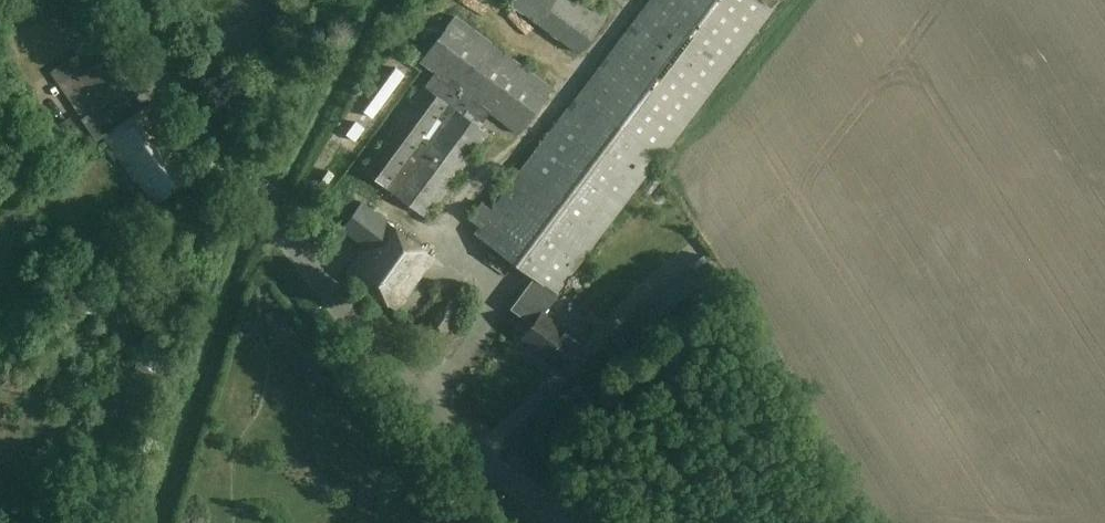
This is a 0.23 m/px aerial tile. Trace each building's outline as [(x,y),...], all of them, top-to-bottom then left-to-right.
[(474,233),(534,278),(556,295),(772,8),(761,0),(650,0),(474,233)] [(595,0),(513,0),(511,3),(581,53),(611,12),(595,0)] [(552,90),(453,17),(421,61),(436,72),(364,170),(426,216),(487,133),(479,127),(490,112),(519,134),(552,90)] [(50,73),(82,118),(81,118),(96,140),(107,132),(109,133),(105,136),(136,182),(139,180),(155,202),(192,176),(176,153),(175,139),(150,105),(137,114),(122,92),(136,83),(136,82),(135,83),(101,37),(50,73)] [(433,258),(360,205),(341,230),(366,248),(347,274),(396,309),(433,258)] [(402,209),(397,219),(416,230),(422,220),(402,209)] [(675,266),(681,276),(701,263),(695,254),(675,266)] [(724,285),(707,261),(695,270),(698,274),(655,305),(669,325),(724,285)] [(556,295),(534,278),(511,309),(533,325),(522,340),(560,369),(581,341),(552,319),(543,312),(556,295)] [(458,317),(446,307),(431,325),(443,335),(458,317)]
